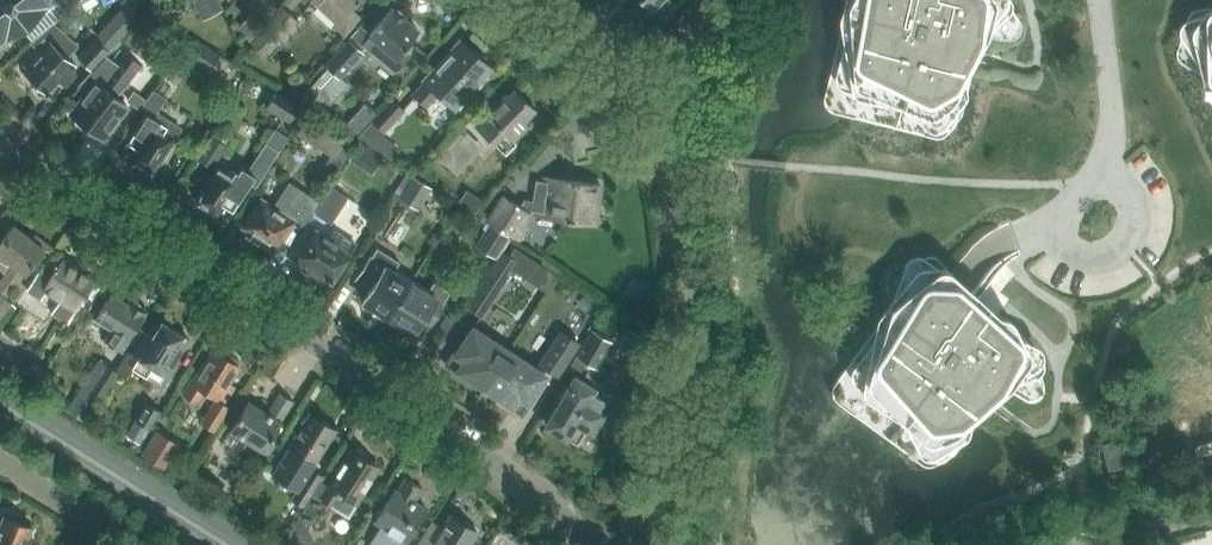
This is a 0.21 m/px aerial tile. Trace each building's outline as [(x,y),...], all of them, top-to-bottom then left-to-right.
[(58,0),(0,0),(0,49),(2,52),(11,46),(6,41),(58,0)] [(68,11),(80,0),(58,0),(68,11)] [(309,1),(334,24),(331,27),(343,38),(361,17),(351,8),(358,0),(309,0),(309,1)] [(651,12),(663,0),(639,0),(651,12)] [(960,107),(960,104),(966,85),(972,61),(979,38),(980,37),(980,36),(981,36),(981,35),(990,27),(994,24),(995,23),(1002,17),(1004,15),(1005,14),(1006,13),(1006,11),(1007,9),(1007,8),(1006,5),(1005,3),(1005,1),(1004,0),(847,0),(847,3),(846,7),(845,10),(844,14),(843,18),(842,20),(842,22),(843,24),(843,25),(843,28),(838,49),(833,66),(832,72),(830,78),(829,85),(828,88),(828,90),(828,92),(828,94),(829,95),(834,104),(836,108),(838,109),(840,111),(841,111),(844,112),(850,114),(862,117),(879,121),(910,129),(932,134),(935,134),(936,135),(939,134),(940,133),(941,133),(942,132),(947,127),(952,122),(955,119),(956,118),(957,116),(957,115),(958,113),(959,110),(960,107)] [(120,9),(97,34),(112,47),(135,22),(132,20),(139,13),(136,10),(128,2),(121,9),(120,9)] [(283,7),(265,27),(256,36),(249,42),(263,57),(279,41),(297,21),(283,7)] [(362,24),(348,40),(362,53),(366,48),(395,72),(411,53),(405,48),(418,32),(391,8),(371,32),(362,24)] [(1190,32),(1190,33),(1190,36),(1191,40),(1192,44),(1194,50),(1196,57),(1199,65),(1203,72),(1207,85),(1209,91),(1210,94),(1211,94),(1211,96),(1211,17),(1199,21),(1195,23),(1193,25),(1191,27),(1190,32)] [(30,44),(36,50),(22,65),(26,68),(23,72),(47,94),(59,81),(64,85),(76,71),(73,69),(76,66),(66,56),(77,45),(65,34),(53,24),(30,44)] [(166,64),(168,66),(184,76),(195,58),(211,68),(219,54),(196,39),(187,33),(166,64)] [(97,34),(76,57),(91,70),(106,54),(112,47),(97,34)] [(348,40),(309,86),(331,104),(348,83),(341,78),(362,53),(348,40)] [(462,42),(412,95),(425,109),(443,90),(456,103),(489,66),(462,42)] [(79,98),(67,113),(73,117),(77,120),(77,125),(85,130),(89,129),(102,139),(127,105),(115,96),(136,69),(117,55),(113,59),(106,54),(91,70),(77,85),(84,91),(79,98)] [(307,85),(295,97),(304,105),(315,93),(307,85)] [(126,99),(138,107),(144,97),(133,89),(126,99)] [(506,94),(474,127),(492,145),(504,134),(513,143),(528,127),(524,123),(536,110),(514,89),(508,96),(506,94)] [(276,90),(274,94),(264,108),(288,123),(299,106),(276,90)] [(143,107),(149,110),(126,146),(124,144),(117,155),(134,166),(136,163),(152,173),(180,128),(155,112),(164,99),(153,91),(143,107)] [(370,121),(374,124),(365,133),(374,141),(383,132),(384,133),(405,111),(391,98),(370,121)] [(343,139),(310,116),(298,133),(332,155),(326,164),(336,170),(353,146),(343,139)] [(196,201),(213,212),(220,210),(223,206),(232,211),(250,184),(255,187),(287,138),(275,129),(246,171),(241,168),(238,173),(231,169),(228,172),(219,165),(196,201)] [(482,147),(477,142),(463,129),(436,157),(456,175),(473,157),(482,147)] [(213,136),(211,139),(197,160),(211,170),(227,145),(213,136)] [(436,185),(421,176),(420,177),(416,174),(401,199),(418,209),(430,189),(433,190),(436,185)] [(523,197),(518,205),(504,196),(488,221),(518,240),(527,225),(523,223),(530,213),(529,212),(531,209),(536,210),(535,216),(586,223),(588,205),(597,206),(600,184),(541,177),(540,181),(535,180),(532,199),(523,197)] [(288,181),(273,205),(258,196),(238,228),(246,233),(244,235),(268,251),(270,246),(278,251),(295,224),(302,228),(319,202),(288,181)] [(331,186),(314,212),(331,223),(348,197),(331,186)] [(466,190),(458,203),(475,213),(483,200),(466,190)] [(485,221),(489,214),(480,208),(475,215),(485,221)] [(475,245),(494,258),(508,237),(486,223),(482,228),(485,230),(475,245)] [(11,305),(13,303),(6,297),(24,275),(34,262),(44,249),(14,226),(4,238),(0,243),(0,270),(5,274),(0,279),(0,295),(11,305)] [(317,229),(297,260),(293,266),(327,287),(331,281),(335,284),(358,245),(334,230),(329,237),(317,229)] [(400,262),(377,247),(371,257),(369,256),(355,277),(371,287),(363,301),(388,317),(411,281),(394,270),(400,262)] [(515,247),(509,256),(502,251),(466,307),(481,318),(514,268),(527,277),(537,261),(515,247)] [(60,300),(54,309),(51,314),(66,324),(94,280),(61,260),(50,278),(38,271),(26,291),(40,300),(46,292),(60,300)] [(950,451),(999,389),(1001,387),(1032,376),(1037,370),(1038,366),(1037,360),(1032,353),(998,319),(993,317),(990,317),(986,318),(968,305),(968,304),(968,298),(966,295),(929,268),(925,266),(921,266),(917,268),(914,269),(911,272),(904,290),(902,294),(881,318),(880,320),(878,326),(841,377),(839,381),(839,384),(841,397),(842,401),(844,403),(922,461),(926,461),(928,462),(948,454),(950,451)] [(411,281),(388,317),(414,333),(422,322),(430,327),(446,303),(444,302),(448,296),(434,287),(430,293),(411,281)] [(11,305),(0,295),(0,318),(11,305)] [(110,295),(103,307),(94,320),(110,330),(102,341),(122,353),(131,340),(129,338),(145,312),(129,302),(127,306),(110,295)] [(130,356),(119,373),(118,374),(126,379),(133,369),(146,377),(151,369),(164,377),(188,339),(162,323),(154,336),(146,331),(130,356)] [(470,378),(485,388),(510,349),(471,324),(450,355),(449,354),(443,364),(469,381),(470,378)] [(538,363),(558,375),(580,341),(560,328),(538,363)] [(578,358),(594,368),(610,341),(594,331),(578,358)] [(13,378),(24,362),(14,356),(17,351),(0,340),(0,370),(13,378)] [(510,349),(485,388),(500,398),(498,400),(510,408),(512,406),(521,412),(547,373),(510,349)] [(205,393),(215,400),(217,397),(224,403),(235,387),(230,383),(240,368),(214,351),(184,397),(197,405),(205,393)] [(97,360),(66,411),(85,422),(95,406),(97,407),(118,374),(119,373),(115,371),(97,360)] [(598,388),(576,376),(547,426),(577,444),(587,428),(591,431),(602,412),(600,411),(606,401),(595,394),(598,388)] [(263,453),(263,452),(269,455),(278,441),(272,438),(283,422),(281,421),(293,401),(280,393),(267,413),(248,401),(228,432),(263,453)] [(200,421),(214,431),(231,407),(224,403),(217,397),(215,400),(200,421)] [(146,403),(135,421),(126,436),(139,445),(149,429),(149,430),(161,412),(146,403)] [(303,482),(311,469),(335,430),(309,414),(288,447),(276,466),(303,482)] [(141,454),(164,468),(179,443),(157,428),(141,454)] [(1117,438),(1101,444),(1107,470),(1125,466),(1117,438)] [(307,529),(324,503),(332,508),(333,506),(348,515),(378,467),(351,451),(329,487),(321,481),(282,544),(284,544),(313,544),(314,542),(314,538),(312,535),(310,532),(307,529)] [(291,500),(303,507),(308,498),(323,476),(311,469),(303,482),(291,500)] [(373,523),(380,527),(369,544),(404,544),(427,510),(414,502),(422,489),(405,478),(397,491),(395,489),(373,523)] [(223,510),(232,516),(239,504),(230,499),(223,510)] [(32,527),(3,516),(0,524),(0,544),(25,544),(32,527)] [(417,544),(469,544),(477,532),(464,524),(450,516),(443,528),(432,544),(422,537),(417,544)] [(348,544),(364,544),(366,542),(356,535),(348,544)]
